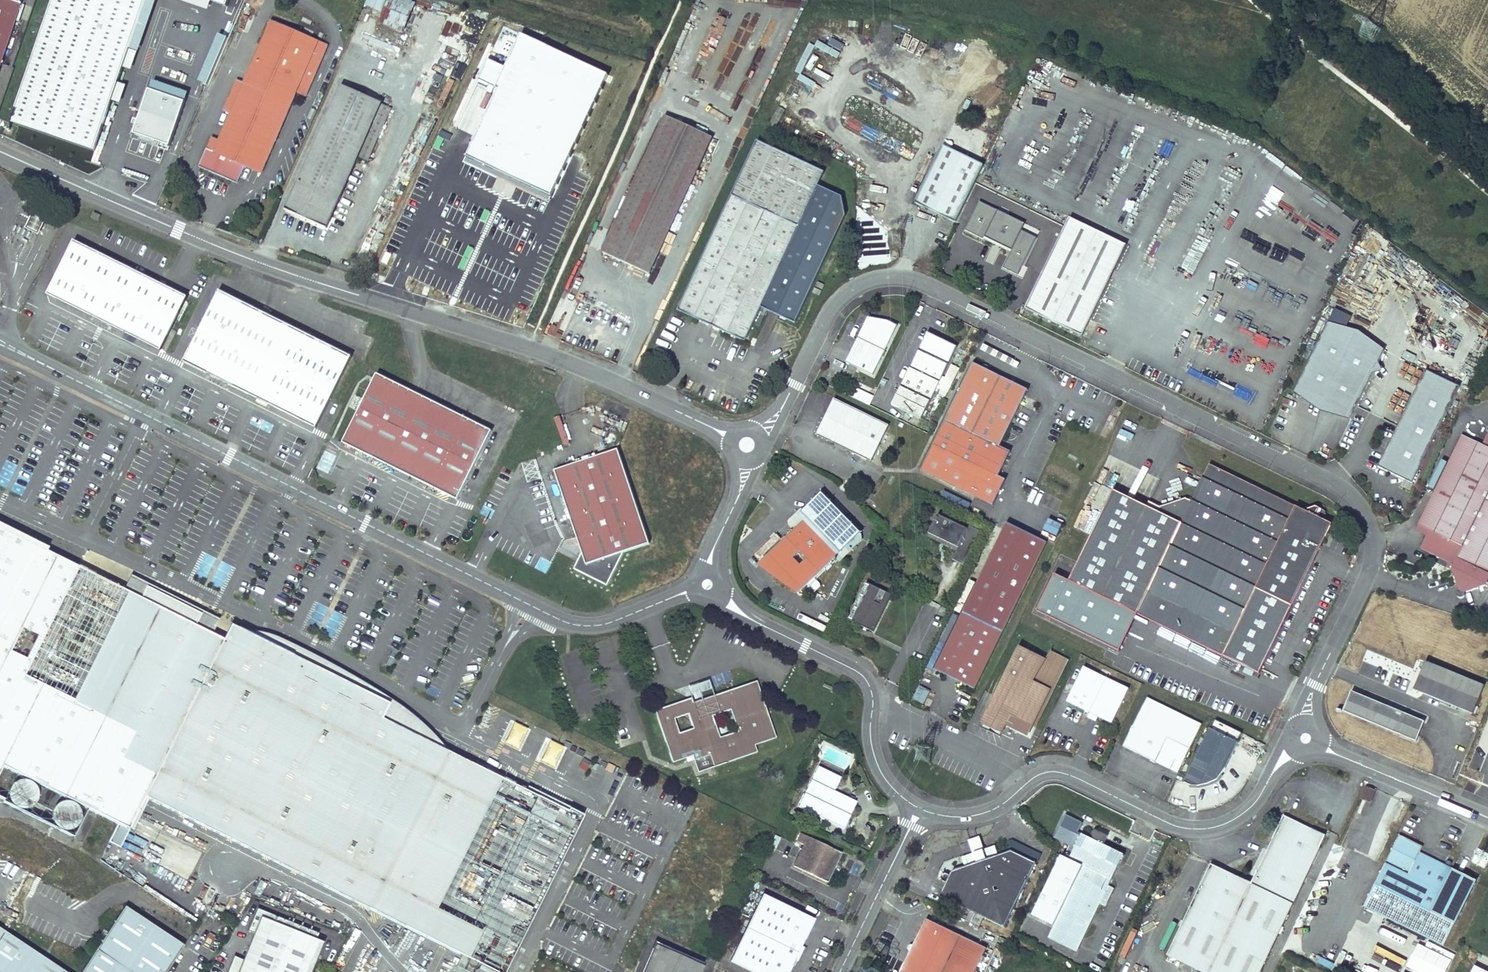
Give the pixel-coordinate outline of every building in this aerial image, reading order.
[(23,0),(0,0),(0,66),(23,0)] [(148,0),(54,0),(13,122),(96,151),(148,0)] [(364,4),(374,8),(377,0),(366,0),(364,4)] [(407,0),(389,0),(380,21),(404,31),(416,4),(407,0)] [(261,173),(297,92),(293,90),(295,85),(308,91),(327,45),(271,21),(249,70),(244,82),(237,79),(224,110),(231,113),(219,139),(212,136),(199,166),(235,182),(242,164),(261,173)] [(600,70),(514,29),(498,62),(483,56),(475,76),(490,83),(461,149),(545,189),(558,161),(600,70)] [(826,48),(824,54),(837,58),(839,52),(826,48)] [(242,67),(237,79),(244,82),(249,70),(242,67)] [(342,86),(287,210),(326,227),(358,155),(368,160),(391,107),(381,103),(342,86)] [(171,146),(186,103),(150,90),(142,116),(138,125),(135,134),(171,146)] [(138,125),(142,116),(136,114),(133,123),(138,125)] [(602,252),(649,274),(712,137),(665,116),(602,252)] [(824,171),(757,140),(678,310),(740,339),(743,339),(744,339),(747,337),(748,335),(761,307),(795,323),(842,223),(841,196),(818,185),(824,171)] [(983,166),(942,146),(914,203),(955,223),(983,166)] [(1065,227),(1025,308),(1082,336),(1126,245),(1069,217),(1065,227)] [(969,224),(959,245),(978,255),(977,257),(1011,274),(1031,233),(1011,223),(1001,243),(995,240),(996,237),(969,224)] [(562,240),(566,227),(558,225),(554,238),(562,240)] [(187,297),(74,241),(48,294),(161,350),(187,297)] [(351,357),(219,291),(184,362),(316,427),(351,357)] [(863,327),(846,362),(873,375),(897,325),(887,320),(885,325),(870,318),(866,325),(863,327)] [(1384,351),(1327,323),(1294,391),(1351,419),(1384,351)] [(927,332),(891,405),(921,420),(957,347),(927,332)] [(1455,349),(1458,341),(1450,338),(1447,346),(1455,349)] [(1406,352),(1403,358),(1411,362),(1414,356),(1406,352)] [(981,367),(973,363),(921,470),(992,504),(1004,480),(997,476),(1009,451),(1000,447),(1028,389),(988,370),(981,367)] [(1425,370),(1378,467),(1412,483),(1460,387),(1425,370)] [(492,431),(377,373),(342,442),(458,500),(475,465),(479,456),(492,431)] [(853,399),(870,406),(874,396),(857,389),(853,399)] [(362,398),(358,396),(352,407),(357,409),(362,398)] [(889,425),(834,398),(820,427),(823,438),(871,461),(889,425)] [(1417,525),(1429,531),(1420,548),(1448,562),(1446,567),(1452,570),(1451,569),(1487,496),(1487,433),(1481,430),(1475,441),(1462,435),(1417,525)] [(618,449),(554,470),(582,552),(573,569),(607,585),(624,552),(649,543),(618,449)] [(484,458),(479,456),(475,465),(479,467),(484,458)] [(1333,523),(1210,465),(1191,501),(1186,499),(1161,507),(1159,512),(1113,491),(1069,580),(1261,672),(1333,523)] [(1451,569),(1452,570),(1459,590),(1457,592),(1457,595),(1459,598),(1462,598),(1465,595),(1465,593),(1486,586),(1487,587),(1487,496),(1451,569)] [(945,545),(940,555),(965,567),(974,547),(973,546),(980,532),(969,526),(967,530),(937,516),(927,537),(945,545)] [(776,578),(778,580),(780,581),(782,581),(784,582),(787,579),(799,592),(838,555),(803,520),(765,557),(778,571),(774,576),(776,578)] [(1007,526),(936,673),(976,692),(1047,545),(1007,526)] [(0,528),(0,771),(2,767),(87,809),(129,830),(144,800),(395,924),(475,763),(382,717),(389,703),(320,669),(313,683),(269,662),(276,647),(230,624),(223,639),(194,625),(200,613),(146,586),(140,598),(107,582),(54,689),(24,674),(77,567),(0,528)] [(107,582),(77,567),(24,674),(54,689),(107,582)] [(892,595),(867,582),(848,620),(874,632),(892,595)] [(819,610),(811,628),(826,634),(834,616),(819,610)] [(381,662),(391,667),(399,650),(389,646),(381,662)] [(982,724),(1002,733),(1008,724),(1012,716),(1033,726),(1050,689),(1047,688),(1049,683),(1053,684),(1065,658),(1050,651),(1046,659),(1019,646),(995,697),(1001,700),(999,704),(993,701),(982,724)] [(320,669),(276,647),(269,662),(313,683),(320,669)] [(1413,690),(1421,693),(1433,664),(1425,661),(1413,690)] [(1433,664),(1421,693),(1472,714),(1484,686),(1433,664)] [(1112,723),(1129,688),(1084,667),(1067,701),(1112,723)] [(697,773),(756,752),(754,745),(776,738),(756,681),(692,703),(690,698),(654,710),(672,763),(691,756),(697,773)] [(709,684),(691,684),(691,696),(709,696),(709,684)] [(1424,721),(1351,691),(1343,711),(1416,741),(1424,721)] [(1182,763),(1200,725),(1201,723),(1147,697),(1123,746),(1171,769),(1176,760),(1182,763)] [(1012,716),(1008,724),(1029,734),(1033,726),(1012,716)] [(518,750),(527,729),(513,723),(504,744),(518,750)] [(1212,727),(1185,781),(1197,784),(1207,783),(1217,779),(1226,771),(1241,740),(1212,727)] [(540,763),(555,769),(564,747),(549,741),(540,763)] [(1182,763),(1176,760),(1171,769),(1178,772),(1182,763)] [(583,817),(475,763),(395,924),(492,971),(507,971),(583,817)] [(0,771),(0,799),(3,800),(2,802),(73,837),(87,809),(2,767),(0,771)] [(840,778),(817,767),(798,807),(843,829),(856,802),(833,791),(840,778)] [(1366,787),(1361,799),(1370,802),(1374,791),(1366,787)] [(1083,866),(1048,937),(1077,951),(1100,903),(1105,906),(1114,888),(1108,885),(1124,854),(1103,844),(1108,835),(1101,832),(1100,832),(1099,831),(1097,830),(1094,830),(1092,832),(1092,833),(1092,836),(1093,837),(1093,839),(1082,834),(1081,836),(1076,834),(1082,823),(1066,815),(1054,838),(1069,845),(1066,850),(1072,853),(1069,859),(1083,866)] [(1167,955),(1202,971),(1260,971),(1325,835),(1284,816),(1252,883),(1211,864),(1167,955)] [(841,853),(800,833),(796,841),(803,845),(793,866),(827,883),(833,872),(836,865),(841,853)] [(122,848),(141,855),(146,840),(127,834),(122,848)] [(1400,835),(1364,906),(1443,946),(1454,924),(1431,913),(1453,869),(1420,853),(1423,847),(1400,835)] [(942,881),(946,883),(940,896),(1004,928),(1038,858),(1013,846),(952,871),(950,875),(945,873),(943,874),(941,878),(942,881)] [(1453,869),(1431,913),(1454,924),(1476,880),(1453,869)] [(762,895),(730,961),(752,971),(788,971),(814,920),(762,895)] [(82,971),(166,971),(184,946),(125,907),(108,933),(99,945),(82,971)] [(1027,913),(1022,922),(1041,931),(1045,923),(1027,913)] [(238,971),(309,971),(323,939),(260,915),(238,971)] [(900,971),(974,971),(986,948),(926,919),(900,971)] [(1022,923),(1018,931),(1036,941),(1041,933),(1022,923)] [(0,929),(0,971),(65,971),(0,929)] [(103,930),(95,942),(99,945),(108,933),(103,930)] [(1133,931),(1120,957),(1124,959),(1137,934),(1133,931)] [(645,971),(700,971),(703,966),(656,946),(645,971)]
